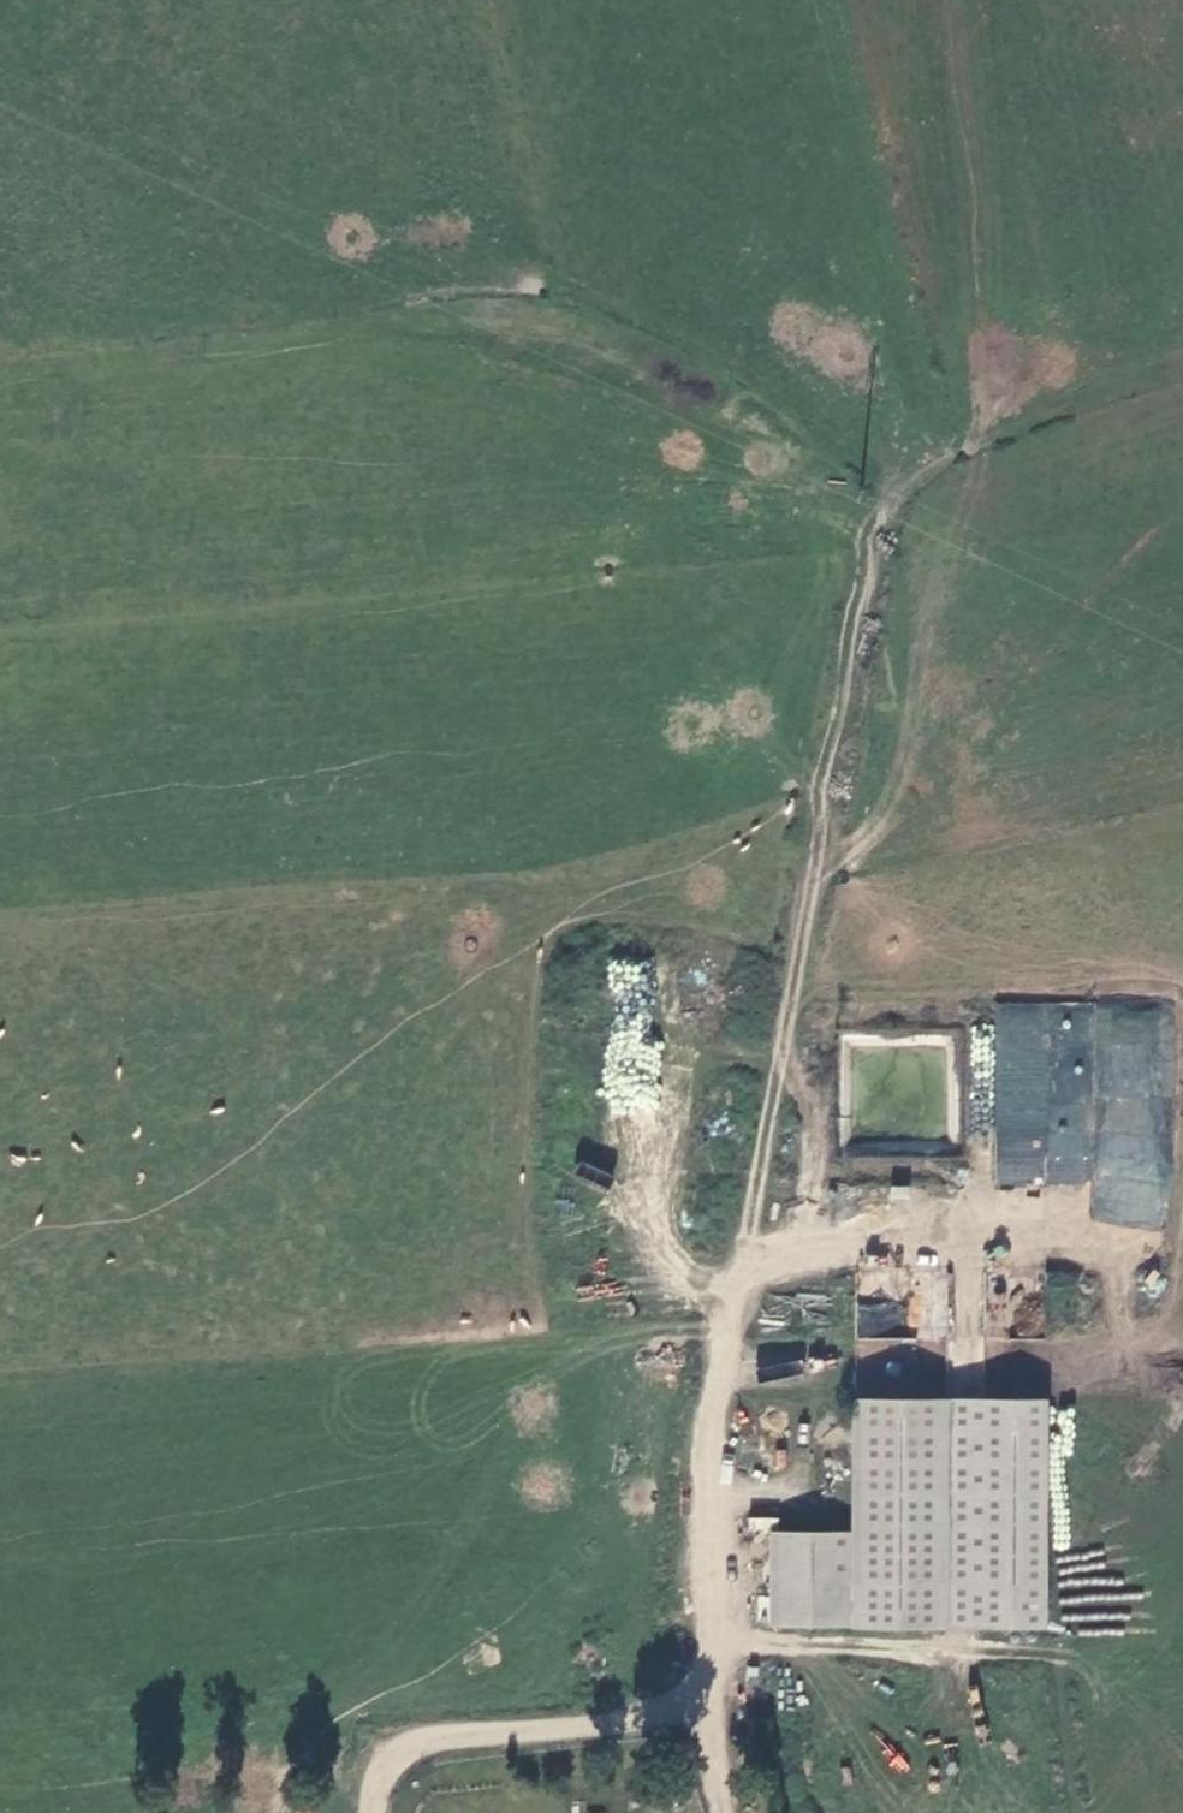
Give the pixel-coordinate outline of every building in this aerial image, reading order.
[(994,1003),(994,1183),(1089,1184),(1090,1092),(1137,1092),(1137,1055),(1126,1055),(1126,1077),(1099,1077),(1099,1069),(1066,1069),(1067,1034),(1087,1034),(1087,1046),(1099,1046),(1099,1003),(994,1003)] [(1094,1220),(1161,1225),(1164,1173),(1112,1169),(1110,1208),(1095,1207),(1094,1220)] [(857,1306),(856,1335),(883,1336),(884,1307),(857,1306)] [(771,1628),(1041,1626),(1045,1401),(851,1399),(852,1528),(771,1530),(771,1628)]
